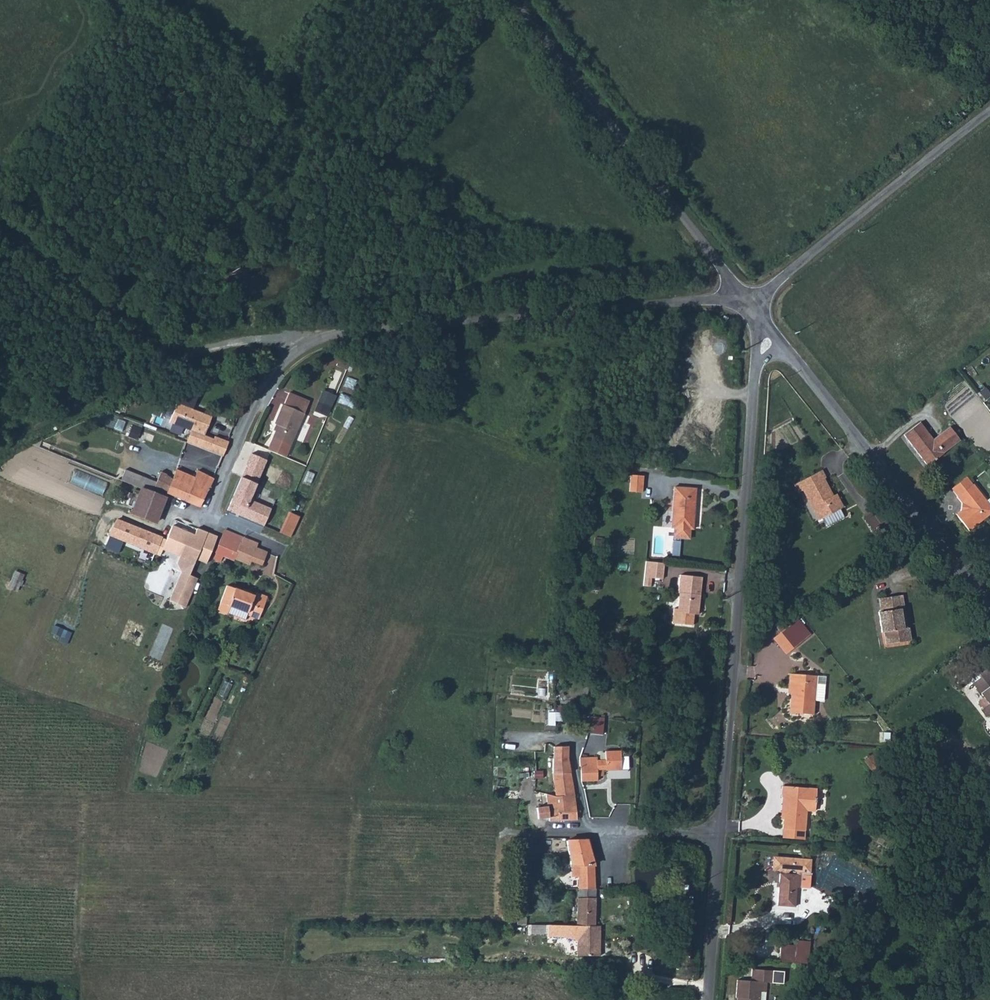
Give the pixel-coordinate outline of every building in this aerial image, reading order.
[(337,365),(348,369),(352,361),(341,356),(337,365)] [(320,389),(311,410),(326,416),(334,395),(320,389)] [(278,425),(273,438),(291,445),(296,432),(308,402),(287,393),(282,406),(281,405),(274,424),(278,425)] [(170,422),(197,434),(206,431),(212,418),(188,407),(188,406),(179,402),(170,422)] [(907,436),(925,460),(941,447),(941,446),(957,432),(948,419),(930,432),(917,416),(901,429),(907,436)] [(135,440),(140,427),(130,423),(124,436),(135,440)] [(204,437),(199,448),(209,452),(214,441),(204,437)] [(223,458),(229,443),(215,438),(214,441),(209,452),(211,453),(215,454),(223,458)] [(74,468),(68,480),(100,493),(105,481),(74,468)] [(172,478),(166,494),(185,502),(194,480),(194,478),(175,470),(172,478)] [(797,485),(801,493),(805,490),(822,520),(841,509),(844,507),(839,498),(837,500),(834,496),(825,480),(827,478),(823,470),(797,485)] [(185,502),(200,508),(204,499),(213,480),(196,471),(194,478),(194,480),(185,502)] [(154,488),(166,494),(172,478),(160,472),(154,488)] [(949,484),(955,491),(969,480),(963,472),(956,478),(949,484)] [(134,475),(130,486),(134,488),(140,490),(140,489),(149,492),(150,490),(153,481),(144,478),(143,479),(135,476),(134,475)] [(627,475),(626,492),(641,493),(642,476),(627,475)] [(238,477),(232,493),(246,499),(253,483),(238,477)] [(958,505),(953,510),(966,526),(983,512),(989,507),(989,505),(970,479),(969,480),(955,491),(954,492),(959,498),(961,496),(964,500),(958,505)] [(687,527),(690,527),(691,518),(692,487),(671,486),(669,519),(668,526),(671,526),(687,527)] [(243,516),(263,525),(270,509),(246,499),(232,493),(225,510),(242,517),(243,516)] [(136,499),(130,515),(155,524),(160,509),(136,499)] [(276,531),(288,536),(298,515),(286,510),(276,531)] [(116,520),(108,534),(154,553),(160,538),(160,537),(154,535),(116,520)] [(162,550),(194,563),(207,532),(196,528),(193,534),(172,525),(162,550)] [(687,527),(671,526),(671,536),(687,537),(687,527)] [(227,557),(233,560),(233,559),(240,543),(241,544),(243,538),(242,538),(224,530),(215,553),(216,553),(214,559),(225,563),(227,557)] [(208,533),(197,559),(206,563),(217,536),(208,533)] [(256,543),(243,538),(241,544),(254,549),(255,548),(256,543)] [(240,543),(233,559),(240,562),(250,565),(252,561),(250,560),(254,549),(241,544),(240,543)] [(250,560),(252,561),(262,565),(267,552),(255,548),(254,549),(250,560)] [(644,563),(643,588),(649,589),(650,580),(661,581),(663,564),(644,563)] [(16,589),(21,573),(12,570),(7,587),(16,589)] [(197,578),(181,572),(169,600),(185,606),(197,578)] [(675,609),(674,624),(694,625),(694,614),(699,614),(702,577),(680,576),(679,594),(680,594),(679,609),(675,609)] [(219,607),(232,612),(240,591),(227,585),(219,607)] [(240,591),(232,612),(245,616),(246,614),(246,613),(250,604),(262,609),(265,600),(254,596),(240,591)] [(255,592),(254,596),(265,600),(267,597),(255,592)] [(902,627),(897,594),(879,596),(881,610),(878,611),(881,630),(884,630),(885,642),(897,640),(909,639),(907,626),(905,627),(902,627)] [(185,606),(169,600),(164,612),(166,613),(180,618),(185,606)] [(246,613),(246,614),(258,619),(262,609),(250,604),(246,613)] [(154,640),(168,646),(180,618),(166,613),(154,640)] [(800,617),(794,622),(806,638),(812,634),(800,617)] [(794,622),(782,631),(794,648),(806,638),(794,622)] [(794,648),(782,631),(775,636),(787,653),(794,648)] [(982,666),(973,674),(971,672),(960,679),(960,682),(964,687),(969,682),(987,704),(979,710),(984,716),(989,713),(989,715),(989,676),(982,666)] [(790,672),(789,680),(792,681),(791,692),(790,711),(812,713),(814,690),(816,674),(790,672)] [(583,732),(600,733),(602,716),(585,715),(583,732)] [(555,796),(573,795),(567,758),(567,747),(553,746),(553,758),(552,774),(554,791),(555,796)] [(581,770),(576,771),(576,776),(581,776),(581,782),(597,781),(598,777),(602,777),(604,776),(605,774),(605,772),(603,771),(604,762),(597,761),(597,757),(579,758),(579,767),(581,767),(581,770)] [(822,791),(803,785),(789,783),(787,794),(791,794),(790,808),(788,825),(809,827),(810,823),(812,808),(820,809),(822,796),(822,791)] [(573,795),(555,796),(545,793),(547,807),(548,818),(557,817),(558,822),(577,820),(576,814),(574,803),(573,795)] [(594,864),(587,840),(566,840),(567,849),(569,863),(570,867),(571,870),(577,871),(577,876),(576,889),(594,889),(594,864)] [(786,869),(785,871),(792,872),(792,869),(795,867),(797,867),(799,870),(799,873),(804,873),(805,871),(813,871),(815,858),(780,854),(776,857),(776,864),(779,868),(786,869)] [(783,871),(780,903),(797,904),(799,884),(813,885),(813,874),(804,873),(799,873),(792,872),(785,871),(783,871)] [(577,890),(577,897),(593,898),(594,889),(576,889),(576,890),(577,890)] [(577,897),(576,912),(593,913),(593,898),(577,897)] [(593,913),(576,912),(576,954),(598,955),(599,926),(593,925),(593,913)] [(529,932),(561,933),(561,924),(529,923),(529,932)] [(782,941),(780,958),(795,960),(797,943),(782,941)] [(763,996),(768,997),(769,987),(774,987),(775,975),(758,974),(757,986),(741,985),(740,999),(763,999),(763,996)]
